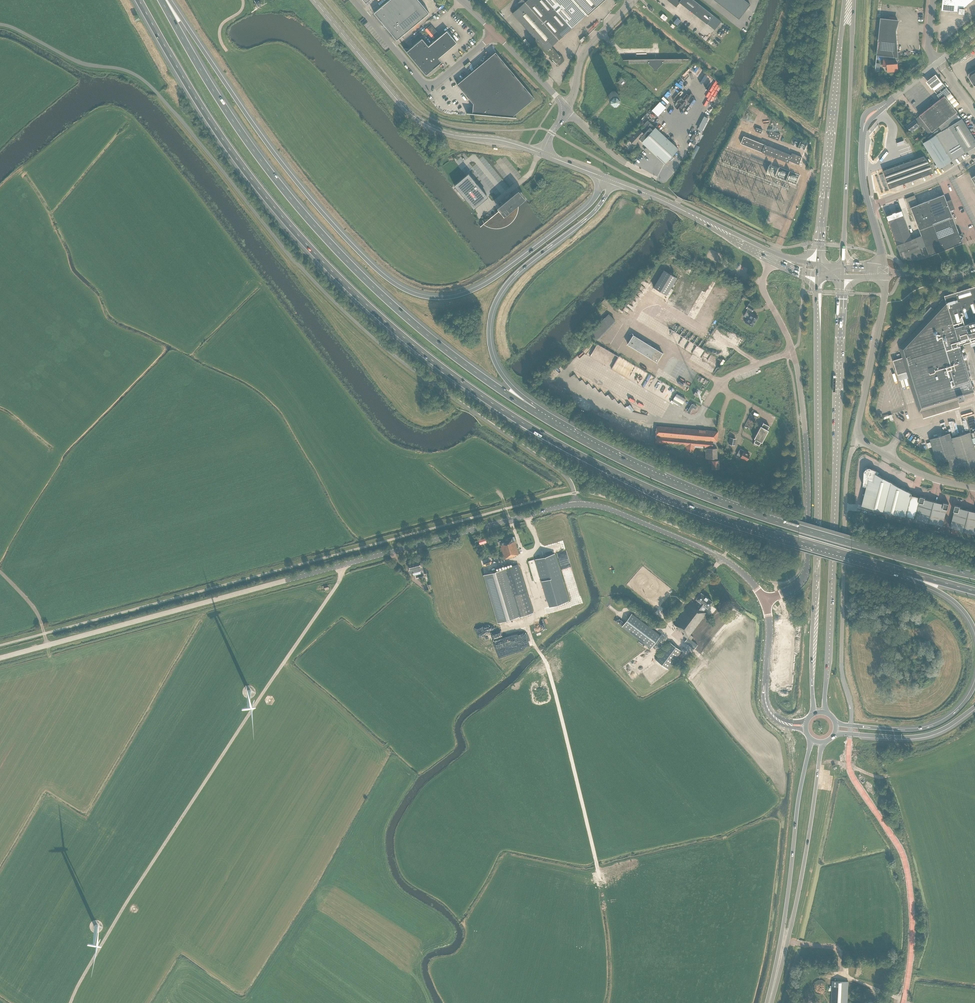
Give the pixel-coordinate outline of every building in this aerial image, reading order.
[(429,13),(418,0),(389,0),(374,13),(397,40),(429,13)] [(518,3),(521,6),(512,13),(536,40),(534,41),(547,55),(548,54),(554,62),(553,62),(557,66),(558,66),(564,61),(564,59),(563,59),(551,46),(586,14),(587,15),(604,0),(521,0),(518,3)] [(676,6),(679,2),(707,24),(713,15),(694,0),(670,0),(670,2),(676,6)] [(739,20),(750,5),(744,0),(714,0),(739,20)] [(974,0),(943,0),(942,10),(959,12),(959,13),(965,14),(965,8),(964,8),(968,4),(974,0)] [(880,18),(877,54),(890,55),(889,60),(883,59),(883,66),(887,66),(887,71),(899,70),(898,70),(898,63),(894,64),(895,60),(894,60),(894,56),(897,56),(895,31),(898,21),(881,19),(881,18),(880,18)] [(729,29),(731,26),(721,20),(720,22),(729,29)] [(431,23),(427,26),(435,35),(439,32),(431,23)] [(403,48),(426,75),(441,62),(438,58),(456,42),(447,31),(428,46),(422,39),(407,51),(403,48)] [(534,98),(495,52),(457,84),(473,104),(472,113),(466,113),(516,117),(513,117),(513,116),(534,98)] [(690,58),(615,60),(657,96),(690,58)] [(936,75),(926,83),(932,90),(942,82),(936,75)] [(626,82),(624,80),(622,78),(618,82),(622,86),(626,82)] [(941,99),(945,96),(950,92),(943,83),(934,90),(941,99)] [(615,91),(613,91),(612,91),(608,95),(608,98),(612,102),(615,102),(619,98),(619,95),(615,91)] [(932,131),(939,126),(957,112),(945,96),(941,99),(919,115),(920,116),(932,131)] [(660,99),(652,108),(657,113),(665,104),(660,99)] [(962,119),(957,112),(939,126),(942,131),(962,119)] [(929,134),(932,131),(920,116),(915,120),(907,126),(911,131),(919,125),(921,123),(929,134)] [(962,119),(942,131),(923,143),(939,169),(956,158),(974,146),(974,140),(962,119)] [(678,149),(655,127),(647,120),(643,125),(648,129),(643,134),(639,130),(633,136),(632,135),(628,139),(634,145),(635,143),(639,139),(642,142),(641,142),(664,164),(678,149)] [(778,140),(781,134),(770,130),(768,136),(778,140)] [(791,155),(744,136),(741,143),(789,163),(790,161),(799,165),(802,157),(792,153),(791,155)] [(924,156),(883,171),(890,188),(933,173),(930,164),(924,156)] [(468,173),(454,185),(472,207),(487,195),(477,184),(475,181),(468,173)] [(518,205),(518,204),(525,198),(518,190),(497,208),(499,210),(480,226),(483,224),(484,225),(485,225),(486,226),(488,227),(489,227),(491,228),(492,228),(493,228),(495,228),(497,228),(499,228),(500,228),(502,228),(502,227),(503,227),(505,227),(506,226),(507,225),(509,224),(510,223),(511,222),(512,222),(512,221),(513,220),(514,219),(515,218),(516,216),(516,215),(517,213),(517,212),(518,210),(518,209),(518,207),(518,206),(518,205)] [(915,195),(906,199),(910,211),(912,210),(917,223),(934,217),(950,210),(944,194),(918,204),(915,195)] [(902,210),(887,216),(888,220),(889,220),(902,258),(919,259),(923,257),(920,247),(916,237),(913,239),(912,239),(902,211),(902,210)] [(934,217),(917,223),(920,230),(937,224),(953,217),(950,210),(934,217)] [(922,235),(916,237),(920,247),(926,245),(930,255),(963,242),(962,239),(963,236),(960,234),(953,217),(937,224),(920,230),(922,235)] [(679,263),(666,285),(747,333),(754,371),(770,368),(770,370),(772,369),(772,368),(776,367),(770,334),(769,329),(768,323),(766,319),(764,315),(759,310),(756,308),(679,263)] [(944,295),(946,299),(900,348),(903,357),(893,360),(897,374),(907,371),(919,412),(959,399),(959,400),(965,398),(974,395),(974,394),(968,370),(970,369),(967,359),(965,354),(963,355),(960,346),(974,341),(974,286),(944,295)] [(598,337),(616,318),(608,311),(590,331),(598,337)] [(636,337),(628,351),(635,355),(632,360),(688,393),(699,374),(636,337)] [(677,391),(672,399),(681,404),(686,397),(677,391)] [(692,406),(696,408),(697,404),(692,401),(687,410),(690,412),(692,406)] [(751,429),(757,417),(751,414),(744,426),(751,429)] [(769,426),(763,423),(761,426),(754,438),(756,439),(754,442),(755,443),(754,445),(756,446),(757,444),(759,445),(761,441),(762,442),(768,430),(767,429),(769,426)] [(718,440),(718,428),(656,424),(655,442),(685,444),(685,449),(695,449),(695,445),(706,446),(706,456),(712,456),(711,465),(719,466),(720,456),(717,456),(718,445),(713,444),(713,440),(718,440)] [(970,432),(959,436),(957,431),(950,434),(950,433),(930,440),(938,464),(947,461),(950,470),(960,467),(962,472),(974,467),(974,447),(970,432)] [(737,454),(747,458),(750,451),(740,447),(737,454)] [(867,484),(862,505),(906,516),(915,519),(919,502),(920,497),(911,495),(912,493),(875,473),(876,470),(872,468),(871,468),(870,468),(869,468),(868,468),(867,468),(866,469),(865,470),(865,471),(864,472),(863,483),(867,484)] [(915,519),(929,522),(934,501),(925,499),(925,497),(920,496),(920,497),(919,502),(915,519)] [(934,501),(929,522),(943,526),(947,509),(949,504),(944,502),(944,504),(934,501)] [(964,531),(969,510),(960,508),(960,506),(955,505),(953,511),(954,511),(950,528),(964,531)] [(969,510),(964,531),(974,534),(974,512),(969,510)] [(515,555),(519,554),(516,544),(515,541),(514,537),(499,541),(505,559),(515,556),(515,555)] [(568,601),(554,554),(535,559),(549,607),(568,601)] [(409,574),(423,570),(422,567),(421,561),(407,564),(409,570),(409,574)] [(533,613),(518,564),(505,568),(483,575),(497,623),(519,616),(519,617),(533,613)] [(707,608),(712,601),(701,593),(696,599),(696,600),(698,601),(696,604),(691,601),(674,624),(678,627),(677,628),(684,633),(683,635),(687,638),(684,642),(694,649),(698,644),(691,640),(693,637),(690,635),(707,612),(704,610),(707,607),(707,608)] [(660,635),(632,614),(622,627),(650,648),(660,635)] [(681,651),(669,642),(655,660),(668,669),(681,651)] [(848,981),(832,981),(831,1002),(847,1002),(848,981)]
